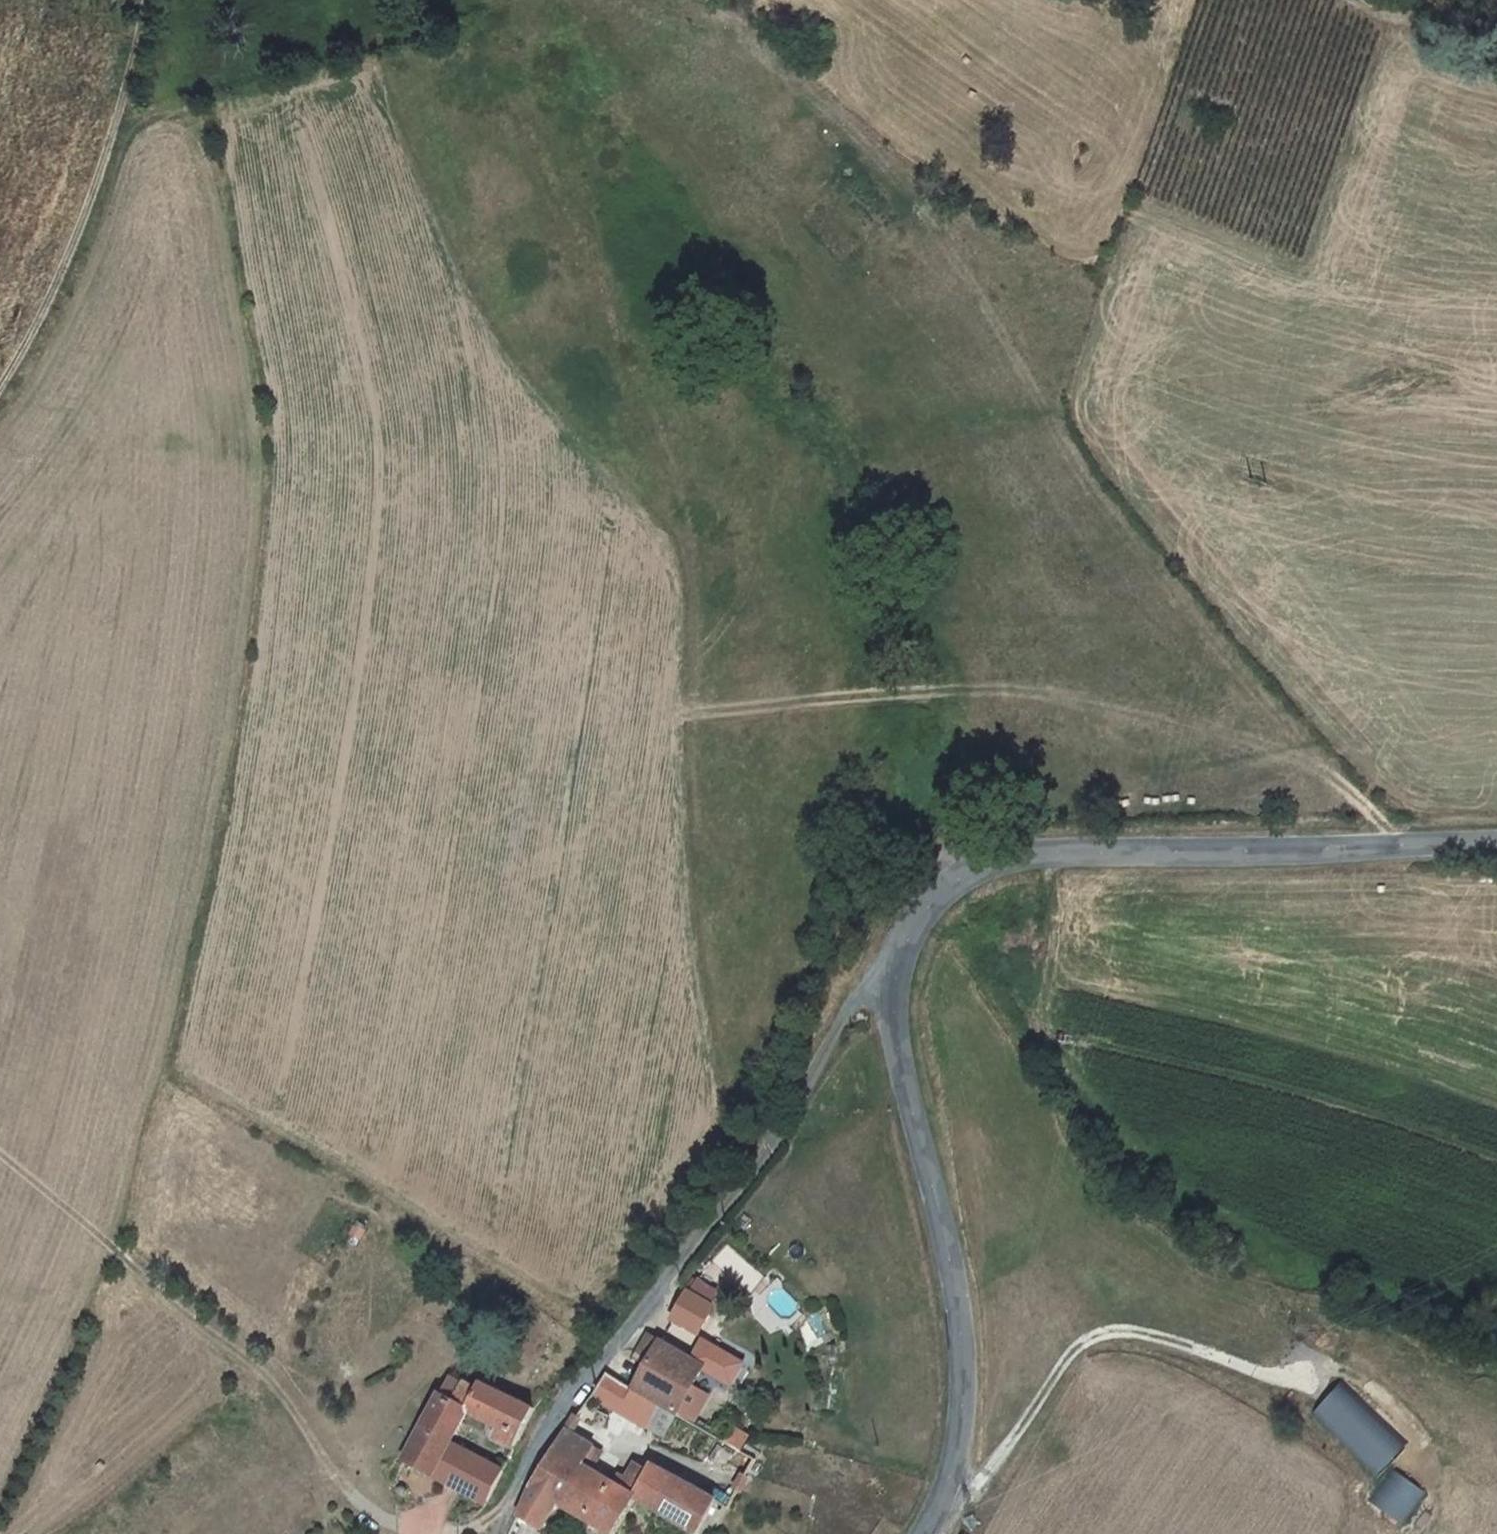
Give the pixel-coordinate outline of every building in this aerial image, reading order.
[(688,1293),(707,1305),(714,1294),(694,1283),(688,1293)] [(685,1291),(669,1316),(695,1332),(710,1307),(707,1305),(688,1293),(685,1291)] [(645,1360),(631,1384),(658,1401),(674,1410),(689,1384),(698,1369),(701,1365),(690,1359),(675,1349),(658,1339),(647,1332),(634,1353),(645,1360)] [(701,1365),(698,1369),(729,1386),(742,1362),(700,1340),(690,1359),(701,1365)] [(629,1388),(605,1374),(591,1397),(614,1411),(616,1408),(629,1388)] [(442,1381),(433,1398),(457,1414),(489,1430),(483,1442),(504,1453),(511,1440),(526,1413),(472,1384),(468,1392),(456,1386),(455,1388),(442,1381)] [(658,1401),(631,1384),(629,1388),(616,1408),(644,1425),(658,1401)] [(689,1384),(674,1410),(689,1419),(705,1394),(689,1384)] [(1345,1385),(1314,1415),(1374,1475),(1405,1446),(1345,1385)] [(457,1414),(433,1398),(429,1396),(420,1413),(448,1431),(457,1414)] [(394,1462),(424,1477),(441,1445),(448,1431),(420,1413),(394,1462)] [(566,1424),(549,1445),(573,1457),(585,1436),(566,1424)] [(731,1425),(722,1440),(737,1449),(746,1434),(731,1425)] [(424,1477),(477,1505),(494,1472),(441,1445),(424,1477)] [(523,1491),(552,1508),(596,1533),(616,1533),(637,1500),(638,1496),(632,1492),(573,1457),(549,1445),(523,1491)] [(647,1465),(632,1492),(638,1496),(637,1500),(698,1532),(714,1502),(647,1465)] [(1402,1524),(1424,1493),(1394,1472),(1372,1503),(1402,1524)] [(512,1520),(536,1533),(552,1508),(523,1491),(512,1520)] [(951,1533),(965,1533),(970,1528),(959,1519),(951,1533)]
